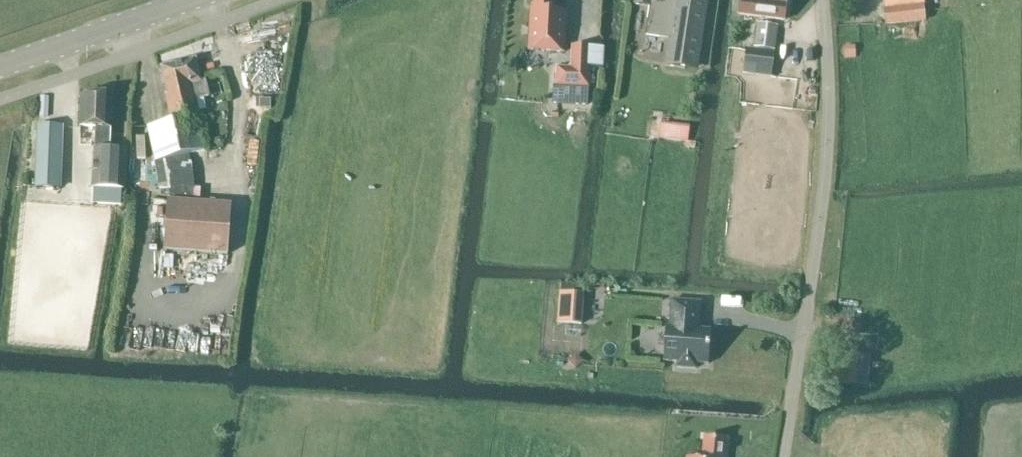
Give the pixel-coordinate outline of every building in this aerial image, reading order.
[(532,9),(529,9),(527,51),(566,53),(568,11),(556,11),(556,0),(532,0),(532,9)] [(634,5),(650,7),(645,37),(669,40),(667,55),(671,55),(669,67),(685,69),(686,65),(698,66),(707,8),(704,7),(705,0),(635,0),(634,5)] [(780,0),(741,0),(740,14),(778,19),(780,0)] [(925,6),(924,0),(884,0),(885,10),(894,9),(896,24),(917,22),(916,7),(925,6)] [(779,26),(757,23),(756,28),(748,27),(743,70),(773,73),(779,26)] [(592,47),(571,46),(571,64),(567,67),(556,66),(555,87),(553,86),(552,103),(565,104),(566,88),(572,88),(572,99),(588,100),(589,88),(590,89),(592,47)] [(168,94),(165,95),(171,122),(147,127),(155,162),(165,160),(166,165),(167,181),(169,181),(169,188),(171,188),(170,201),(195,202),(196,188),(195,188),(194,174),(190,154),(208,150),(196,100),(210,97),(206,81),(201,82),(196,60),(161,68),(168,94)] [(94,148),(91,189),(126,191),(128,150),(110,149),(112,94),(81,97),(80,127),(95,127),(95,148),(94,148)] [(684,118),(685,106),(672,104),(669,131),(700,135),(701,120),(684,118)] [(38,127),(37,188),(62,188),(63,127),(38,127)] [(266,155),(267,135),(255,135),(255,155),(266,155)] [(232,205),(195,202),(170,201),(167,200),(164,250),(228,255),(232,205)] [(696,370),(696,364),(708,364),(709,330),(697,330),(698,303),(669,303),(668,329),(664,329),(663,363),(677,364),(677,369),(696,370)] [(173,326),(173,344),(183,343),(183,325),(173,326)] [(857,357),(839,355),(837,385),(855,386),(857,357)] [(726,440),(704,438),(702,456),(724,456),(726,440)]
